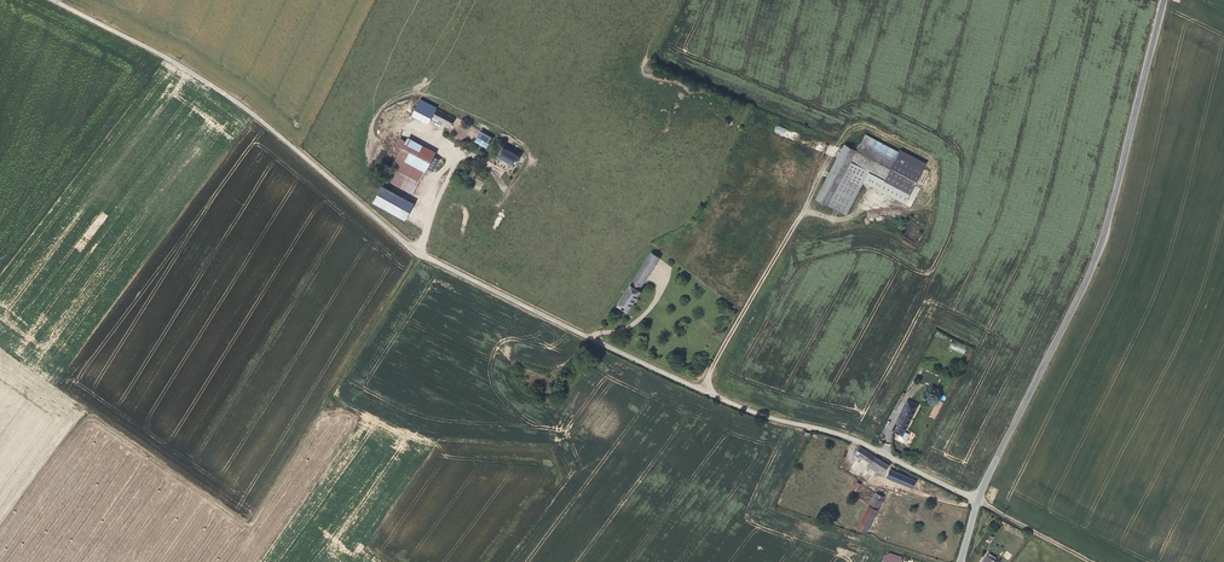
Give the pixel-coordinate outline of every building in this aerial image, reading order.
[(420,97),(412,113),(428,122),(436,105),(420,97)] [(455,116),(440,107),(436,115),(451,124),(455,116)] [(493,135),(484,129),(478,139),(488,144),(493,135)] [(435,148),(409,133),(386,174),(413,189),(427,164),(433,152),(435,148)] [(863,143),(860,149),(893,167),(902,151),(868,133),(863,143)] [(847,143),(819,197),(831,204),(850,168),(860,149),(855,146),(847,143)] [(522,154),(507,146),(502,154),(517,164),(522,154)] [(928,161),(903,148),(902,151),(893,167),(887,179),(911,192),(928,161)] [(853,177),(863,182),(867,174),(909,196),(911,192),(887,179),(893,167),(860,149),(850,168),(856,171),(853,177)] [(433,167),(439,155),(433,152),(427,164),(433,167)] [(911,192),(909,196),(933,209),(952,174),(928,161),(911,192)] [(856,171),(850,168),(831,204),(847,212),(863,182),(853,177),(856,171)] [(476,174),(473,183),(482,187),(486,178),(476,174)] [(406,215),(415,198),(383,181),(374,198),(406,215)] [(516,194),(508,208),(516,213),(524,199),(516,194)] [(508,208),(500,204),(491,221),(498,225),(508,208)] [(516,213),(508,208),(498,225),(496,230),(504,235),(516,213)] [(659,254),(650,248),(622,294),(632,300),(659,254)] [(617,291),(613,299),(616,301),(621,293),(617,291)] [(952,342),(949,348),(963,354),(966,348),(952,342)] [(646,346),(642,355),(652,360),(656,352),(646,346)] [(928,379),(920,374),(917,380),(925,385),(928,379)] [(924,390),(916,385),(914,389),(922,394),(924,390)] [(920,396),(914,392),(889,437),(896,441),(920,396)] [(818,442),(811,439),(809,445),(815,448),(818,442)] [(887,460),(859,444),(855,451),(882,468),(887,460)] [(857,465),(846,461),(843,468),(854,472),(857,465)] [(906,468),(892,461),(886,472),(911,486),(915,479),(903,473),(906,468)] [(875,490),(869,501),(877,506),(883,494),(875,490)] [(877,506),(869,501),(856,524),(864,529),(877,506)] [(984,540),(989,543),(993,535),(988,533),(984,540)]
